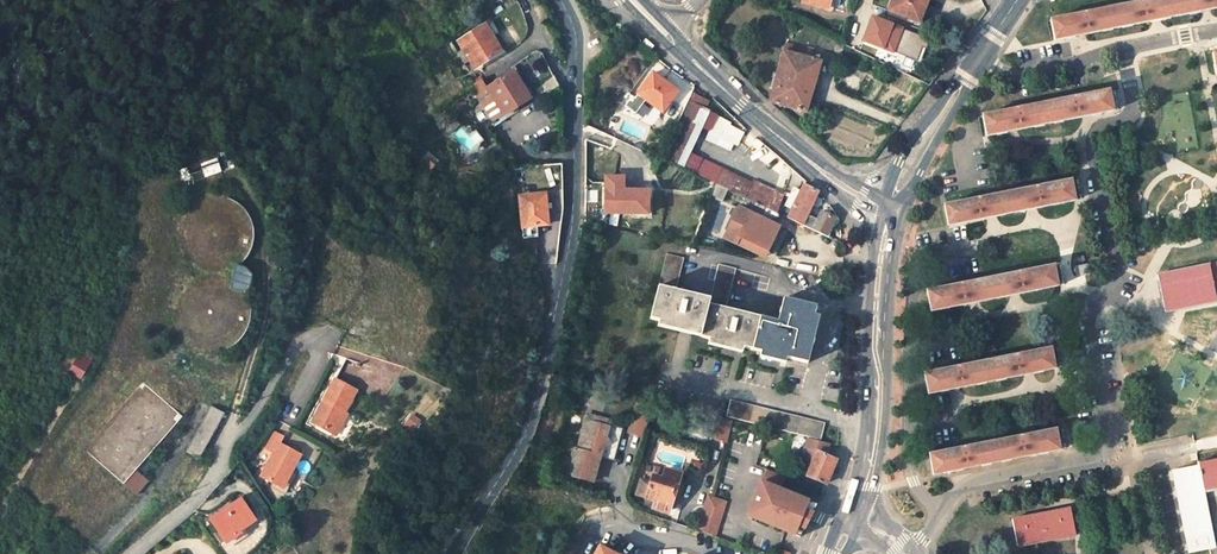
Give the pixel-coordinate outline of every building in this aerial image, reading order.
[(916,21),(925,0),(889,0),(886,7),(916,21)] [(1131,26),(1207,11),(1216,9),(1216,0),(1155,0),(1050,21),(1054,41),(1074,38),(1131,26)] [(707,8),(703,15),(710,18),(713,12),(707,8)] [(865,13),(855,40),(890,54),(901,27),(865,13)] [(501,55),(483,29),(457,45),(463,53),(457,57),(463,66),(469,62),(475,72),(501,55)] [(900,29),(893,53),(915,59),(922,36),(900,29)] [(786,43),(768,103),(806,113),(821,62),(812,59),(814,51),(786,43)] [(887,62),(896,67),(900,58),(891,53),(887,62)] [(487,91),(504,116),(530,99),(514,74),(487,91)] [(662,112),(675,95),(664,87),(666,84),(653,74),(638,93),(662,112)] [(677,93),(666,84),(664,87),(675,95),(677,93)] [(1018,130),(1073,120),(1106,113),(1103,92),(983,116),(986,136),(1018,130)] [(678,166),(685,151),(697,126),(694,125),(705,100),(693,94),(662,159),(678,166)] [(710,103),(705,100),(694,125),(697,126),(722,139),(732,143),(738,131),(729,126),(730,123),(716,116),(716,115),(707,109),(710,103)] [(608,129),(618,132),(624,116),(613,113),(608,129)] [(478,133),(464,136),(466,145),(481,142),(478,133)] [(751,183),(685,151),(678,166),(718,185),(773,212),(782,196),(752,182),(751,183)] [(200,164),(205,178),(221,172),(217,159),(200,164)] [(948,226),(965,223),(1043,208),(1073,202),(1069,182),(944,206),(948,226)] [(801,225),(806,215),(812,205),(814,200),(818,192),(804,185),(800,193),(793,190),(785,206),(792,210),(788,219),(801,225)] [(616,213),(650,216),(651,193),(618,191),(616,213)] [(247,300),(244,294),(249,288),(252,274),(240,267),(245,263),(249,258),(252,252),(254,246),(256,240),(256,234),(255,227),(253,221),(251,216),(247,210),(243,206),(238,202),(232,199),(226,197),(220,195),(214,195),(208,196),(201,198),(196,200),(186,208),(181,215),(178,221),(176,227),(175,233),(175,239),(177,246),(179,252),(182,257),(185,262),(190,267),(195,270),(201,273),(207,275),(201,276),(195,278),(189,280),(184,284),(179,288),(175,293),(173,299),(171,305),(169,311),(169,318),(170,324),(172,330),(175,336),(183,345),(194,352),(200,354),(206,355),(212,355),(218,354),(224,353),(230,350),(235,346),(240,342),(244,337),(247,331),(249,325),(250,319),(250,312),(249,306),(247,300)] [(541,227),(550,226),(548,196),(523,198),(526,228),(527,239),(541,238),(541,227)] [(740,239),(768,251),(779,227),(740,208),(725,239),(737,245),(740,239)] [(806,215),(801,225),(827,237),(836,219),(821,211),(816,221),(806,215)] [(768,251),(740,239),(737,245),(765,258),(768,251)] [(701,338),(715,342),(791,361),(808,365),(814,340),(808,338),(815,308),(784,300),(778,323),(728,310),(737,271),(719,267),(711,300),(677,292),(685,260),(667,255),(651,319),(681,327),(702,332),(701,338)] [(1216,301),(1216,262),(1159,273),(1166,311),(1216,301)] [(1076,278),(1089,276),(1087,264),(1074,267),(1076,278)] [(957,307),(1039,291),(1056,287),(1052,268),(927,292),(931,312),(957,307)] [(950,389),(1034,373),(1052,369),(1049,350),(925,374),(928,394),(950,389)] [(75,369),(83,374),(87,367),(79,362),(75,369)] [(330,380),(319,399),(324,402),(311,423),(328,433),(350,390),(330,380)] [(134,476),(180,422),(141,387),(82,455),(135,501),(146,487),(134,476)] [(324,402),(319,399),(307,421),(311,423),(324,402)] [(724,418),(808,439),(819,441),(823,424),(729,401),(724,418)] [(189,449),(202,456),(225,413),(212,406),(189,449)] [(416,433),(425,421),(414,413),(405,426),(416,433)] [(601,431),(605,432),(609,419),(588,413),(587,419),(599,422),(598,427),(601,431)] [(645,439),(651,423),(635,417),(629,434),(645,439)] [(734,422),(714,417),(709,436),(728,442),(734,422)] [(592,481),(601,454),(614,458),(622,426),(609,419),(605,432),(601,431),(598,427),(599,422),(587,419),(577,448),(574,447),(567,473),(592,481)] [(960,470),(1035,456),(1057,451),(1054,432),(929,456),(933,475),(960,470)] [(285,489),(292,474),(301,457),(278,446),(282,439),(274,435),(265,452),(273,455),(261,477),(275,484),(285,489)] [(829,444),(819,441),(808,439),(806,447),(809,449),(804,461),(813,465),(808,477),(826,485),(836,461),(826,456),(829,444)] [(1172,471),(1188,553),(1209,549),(1213,548),(1202,491),(1216,488),(1216,462),(1172,471)] [(797,529),(802,531),(813,510),(804,506),(807,501),(780,489),(786,476),(769,468),(750,513),(758,516),(756,519),(794,535),(797,529)] [(652,482),(647,496),(645,506),(668,514),(671,505),(676,507),(686,476),(666,470),(663,480),(653,477),(652,482)] [(298,476),(292,474),(285,489),(275,484),(271,491),(287,499),(298,476)] [(638,493),(647,496),(652,482),(642,479),(638,493)] [(709,496),(697,531),(715,537),(727,502),(713,497),(709,496)] [(226,537),(256,517),(244,499),(214,519),(226,537)] [(804,506),(813,510),(816,505),(807,501),(804,506)] [(1016,547),(1074,535),(1069,508),(1010,519),(1016,547)] [(794,535),(799,537),(802,531),(797,529),(794,535)]
